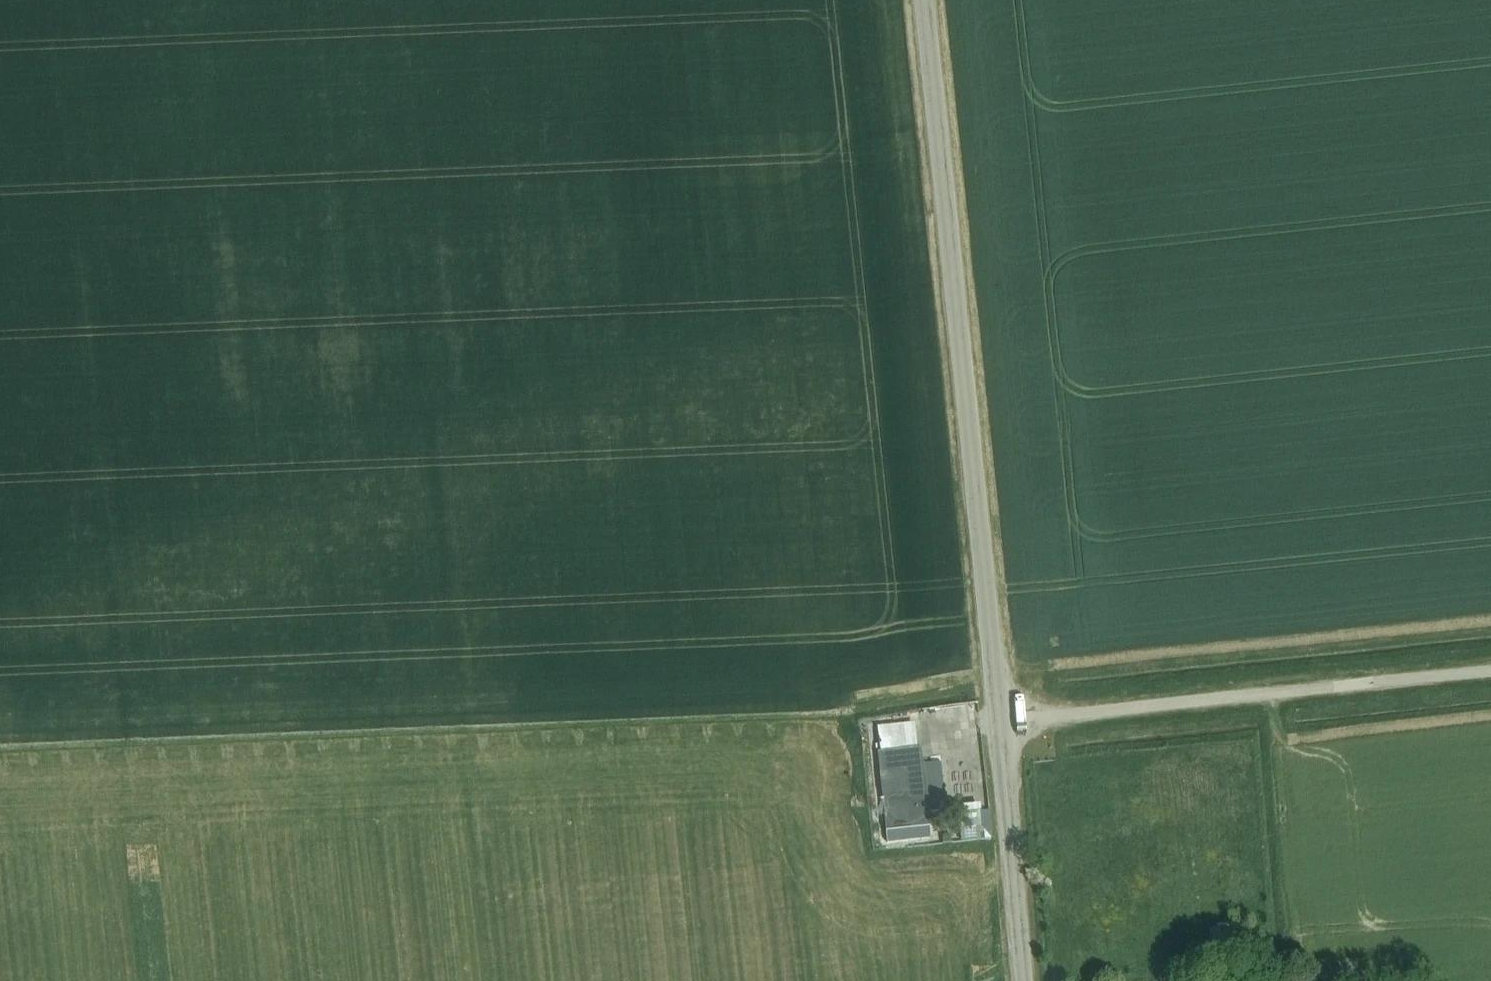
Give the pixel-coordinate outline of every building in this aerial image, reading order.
[(915,728),(879,732),(881,754),(917,750),(915,728)] [(881,754),(878,754),(880,775),(881,775),(883,794),(885,811),(883,811),(885,832),(914,829),(930,827),(922,749),(917,750),(881,754)] [(930,827),(914,829),(915,837),(931,836),(930,827)]
